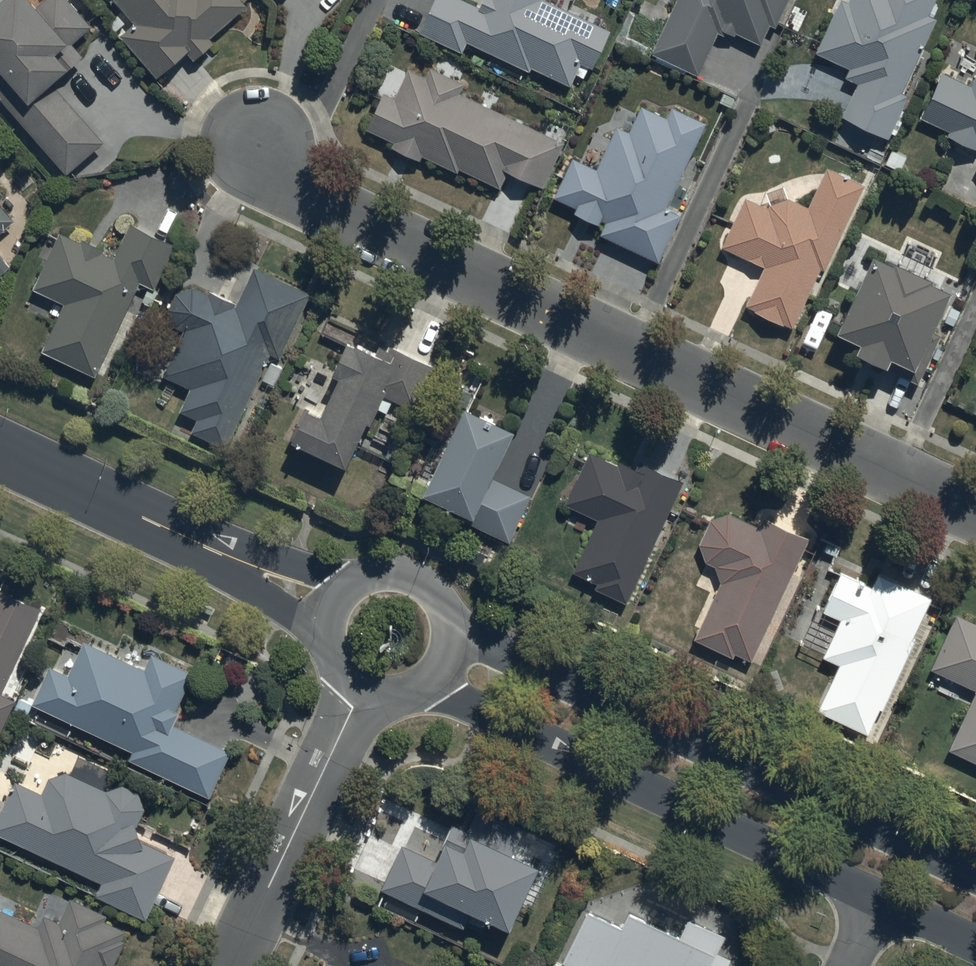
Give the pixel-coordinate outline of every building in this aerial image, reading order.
[(43,144),(37,149),(48,162),(56,155),(69,170),(106,138),(52,74),(70,59),(73,62),(86,50),(75,38),(93,23),(74,0),(42,0),(40,2),(39,0),(0,0),(0,93),(43,144)] [(158,73),(188,47),(194,55),(214,37),(212,35),(250,2),(248,0),(119,0),(136,19),(122,32),(158,73)] [(572,82),(582,59),(593,65),(613,27),(559,0),(483,0),(482,2),(478,0),(432,0),(419,26),(463,49),(469,38),(530,69),(533,63),(572,82)] [(699,70),(718,29),(725,32),(727,27),(737,31),(738,29),(761,41),(771,21),(777,23),(788,0),(674,0),(651,48),(660,52),(657,58),(686,72),(689,66),(699,70)] [(816,47),(848,65),(848,66),(848,67),(848,68),(848,69),(848,70),(848,71),(849,71),(849,72),(849,73),(849,74),(850,74),(850,75),(851,75),(851,76),(852,77),(852,78),(853,78),(854,79),(855,80),(856,80),(857,80),(858,81),(842,112),(888,134),(890,129),(894,131),(902,116),(898,114),(909,90),(908,89),(921,62),(914,59),(936,13),(934,12),(938,3),(932,0),(839,0),(816,47)] [(461,165),(501,184),(510,166),(543,183),(566,138),(461,88),(466,79),(432,63),(428,70),(412,63),(397,93),(386,88),(368,125),(395,138),(393,143),(422,157),(425,151),(460,167),(461,165)] [(970,80),(942,69),(921,112),(951,128),(949,131),(975,145),(975,70),(970,80)] [(602,230),(659,257),(682,211),(668,205),(709,120),(673,103),(669,113),(643,101),(630,127),(620,122),(598,166),(574,154),(555,193),(577,204),(576,207),(600,219),(602,216),(606,218),(602,230)] [(825,266),(864,181),(827,164),(807,201),(787,195),(772,200),(767,203),(745,194),(723,243),(765,262),(746,303),(794,324),(822,264),(825,266)] [(15,216),(0,198),(0,229),(15,216)] [(44,346),(97,371),(142,279),(156,285),(178,240),(132,218),(115,254),(103,248),(104,245),(81,233),(79,237),(60,228),(52,245),(46,242),(38,257),(46,261),(34,285),(57,296),(52,305),(61,309),(44,346)] [(878,357),(918,378),(943,330),(931,324),(949,282),(929,273),(931,269),(895,253),(893,257),(871,248),(837,324),(861,335),(857,344),(869,349),(866,356),(876,361),(878,357)] [(238,301),(210,286),(208,289),(194,283),(178,289),(171,305),(174,321),(185,327),(164,370),(192,384),(180,407),(199,417),(193,428),(227,445),(260,377),(274,384),(286,359),(281,357),(314,290),(257,261),(238,301)] [(294,432),(347,459),(371,413),(374,414),(385,393),(415,408),(438,362),(393,339),(390,346),(360,330),(356,337),(350,333),(334,363),(342,367),(323,405),(311,398),(294,432)] [(467,397),(450,433),(428,480),(426,485),(469,509),(466,516),(510,537),(532,489),(493,471),(517,420),(467,397)] [(591,447),(566,499),(600,516),(574,567),(599,579),(597,583),(625,597),(684,478),(640,456),(637,462),(624,456),(621,462),(591,447)] [(765,514),(760,523),(730,509),(711,518),(703,540),(708,557),(716,562),(722,576),(698,634),(733,654),(736,649),(751,657),(809,535),(765,514)] [(823,607),(840,616),(824,653),(839,660),(818,705),(868,729),(880,705),(882,706),(915,637),(912,635),(931,593),(879,569),(872,586),(861,581),(863,577),(841,567),(823,607)] [(18,694),(4,688),(40,605),(0,583),(0,737),(18,694)] [(931,664),(975,686),(975,620),(956,611),(931,664)] [(67,670),(51,662),(34,701),(135,748),(131,755),(212,792),(234,747),(175,718),(181,706),(176,704),(193,668),(152,648),(144,666),(84,636),(67,670)] [(949,747),(975,760),(975,691),(949,747)] [(146,804),(140,787),(124,781),(107,787),(67,768),(49,774),(41,790),(18,778),(0,812),(0,828),(3,829),(1,832),(104,878),(98,892),(148,915),(176,854),(146,840),(139,821),(146,804)] [(439,857),(404,840),(382,883),(465,923),(476,901),(514,919),(543,857),(515,844),(524,823),(480,802),(467,828),(455,822),(439,857)] [(125,937),(122,935),(126,927),(104,916),(107,909),(74,892),(61,917),(45,909),(38,923),(0,903),(0,965),(110,965),(125,937)] [(582,965),(723,965),(729,954),(717,948),(726,931),(689,912),(680,930),(629,905),(621,920),(588,904),(563,957),(582,965)]
